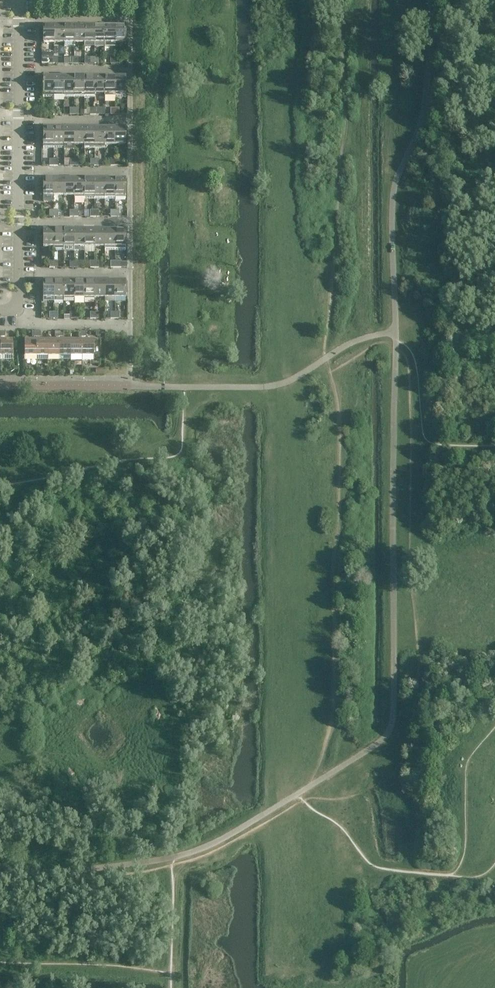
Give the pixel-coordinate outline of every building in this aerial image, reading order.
[(54,43),(54,26),(43,26),(43,43),(54,43)] [(64,43),(64,26),(54,26),(54,43),(64,43)] [(74,43),(74,26),(64,26),(64,43),(64,46),(74,46),(74,43)] [(84,43),(84,26),(74,26),(74,43),(84,43)] [(94,47),(94,26),(84,26),(84,43),(84,47),(94,47)] [(104,47),(104,26),(94,26),(94,47),(104,47)] [(115,43),(115,26),(104,26),(104,47),(115,47),(115,43)] [(126,43),(126,26),(115,26),(115,43),(126,43)] [(54,98),(54,77),(43,77),(43,98),(54,98)] [(64,98),(64,77),(54,77),(54,98),(64,98)] [(74,98),(74,77),(64,77),(64,98),(74,98)] [(84,98),(84,77),(74,77),(74,98),(84,98)] [(94,98),(94,94),(94,77),(84,77),(84,98),(94,98)] [(105,94),(105,77),(94,77),(94,94),(105,94)] [(115,98),(115,77),(105,77),(105,94),(105,98),(115,98)] [(126,98),(126,77),(115,77),(115,98),(126,98)] [(54,149),(54,128),(43,128),(43,149),(54,149)] [(64,145),(64,128),(54,128),(54,149),(64,149),(64,145)] [(74,145),(74,128),(64,128),(64,145),(74,145)] [(84,145),(84,128),(74,128),(74,145),(84,145)] [(95,149),(95,128),(84,128),(84,145),(84,149),(95,149)] [(105,145),(105,128),(95,128),(95,149),(105,149),(105,145)] [(115,145),(115,128),(105,128),(105,145),(115,145)] [(126,145),(126,128),(115,128),(115,145),(126,145)] [(54,196),(54,179),(43,179),(43,196),(54,196)] [(64,196),(64,179),(54,179),(54,196),(64,196)] [(74,196),(74,179),(64,179),(64,196),(74,196)] [(84,199),(84,179),(74,179),(74,196),(74,199),(84,199)] [(94,199),(94,179),(84,179),(84,199),(94,199)] [(105,199),(105,179),(94,179),(94,199),(105,199)] [(115,199),(115,179),(105,179),(105,199),(115,199)] [(126,199),(126,179),(115,179),(115,199),(126,199)] [(54,247),(54,230),(43,230),(43,247),(54,247)] [(64,247),(64,230),(54,230),(54,247),(54,251),(64,251),(64,247)] [(74,247),(74,230),(64,230),(64,247),(74,247)] [(84,247),(84,230),(74,230),(74,247),(74,251),(84,251),(84,247)] [(94,247),(94,230),(84,230),(84,247),(94,247)] [(105,247),(105,230),(94,230),(94,247),(105,247)] [(115,251),(115,230),(105,230),(105,247),(105,251),(115,251)] [(126,251),(126,230),(115,230),(115,251),(126,251)] [(54,298),(54,281),(43,281),(43,298),(54,298)] [(64,298),(64,281),(54,281),(54,298),(64,298)] [(74,301),(74,281),(64,281),(64,298),(64,301),(74,301)] [(84,301),(84,281),(74,281),(74,301),(84,301)] [(94,298),(94,281),(84,281),(84,301),(95,301),(95,298),(94,298)] [(105,298),(105,281),(94,281),(94,298),(95,298),(105,298)] [(115,298),(115,281),(105,281),(105,298),(105,302),(115,302),(115,298)] [(126,298),(126,281),(115,281),(115,298),(126,298)] [(13,360),(13,340),(1,340),(1,360),(13,360)] [(36,360),(36,340),(24,340),(24,360),(36,360)] [(48,360),(48,340),(36,340),(36,360),(48,360)] [(59,360),(59,340),(48,340),(48,360),(59,360)] [(71,360),(71,340),(59,340),(59,360),(71,360)] [(82,360),(82,340),(71,340),(71,360),(82,360)] [(94,360),(94,340),(82,340),(82,360),(94,360)]
